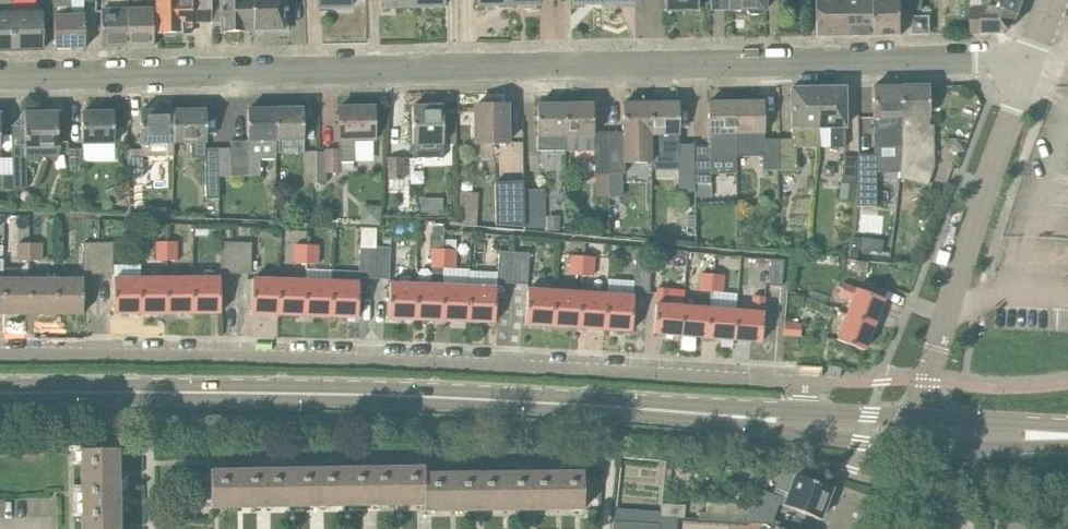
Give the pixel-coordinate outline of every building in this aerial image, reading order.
[(12,12),(12,0),(0,0),(0,51),(13,50),(12,12)] [(53,6),(54,49),(84,48),(83,14),(71,15),(71,0),(53,0),(53,6)] [(128,47),(127,0),(103,0),(102,4),(102,9),(100,9),(101,48),(128,47)] [(128,47),(153,47),(152,9),(156,9),(156,0),(127,0),(128,47)] [(211,0),(156,0),(156,9),(157,32),(161,32),(163,35),(172,35),(174,32),(192,32),(192,21),(212,21),(211,0)] [(254,33),(253,0),(211,0),(212,21),(222,21),(222,33),(226,33),(228,38),(237,37),(239,33),(254,33)] [(254,33),(285,32),(285,17),(281,17),(281,14),(284,14),(284,11),(281,11),(281,0),(253,0),(254,33)] [(318,10),(349,9),(349,0),(318,0),(318,10)] [(413,8),(413,0),(384,0),(384,8),(413,8)] [(696,12),(696,0),(665,0),(665,12),(696,12)] [(710,12),(745,11),(748,16),(760,15),(763,11),(765,11),(764,0),(710,0),(710,12)] [(849,0),(820,0),(820,36),(849,36),(849,0)] [(875,0),(849,0),(849,36),(875,36),(875,0)] [(875,36),(902,35),(902,11),(922,11),(922,0),(875,0),(875,36)] [(1017,14),(998,7),(999,4),(989,0),(970,0),(971,34),(1010,33),(1017,14)] [(999,4),(998,7),(1017,14),(1022,0),(989,0),(999,4)] [(12,12),(13,50),(42,50),(41,11),(12,12)] [(927,17),(913,18),(913,34),(928,34),(927,17)] [(900,88),(901,133),(901,155),(898,180),(927,187),(933,168),(933,126),(929,126),(929,87),(900,88)] [(873,133),(901,133),(900,88),(873,88),(873,133)] [(818,149),(818,131),(818,89),(791,89),(791,131),(791,140),(779,140),(779,171),(795,171),(795,149),(818,149)] [(818,89),(818,131),(829,131),(830,149),(844,149),(843,89),(818,89)] [(707,104),(708,136),(708,147),(710,147),(710,157),(735,157),(735,152),(735,136),(735,103),(707,104)] [(779,171),(779,140),(763,140),(763,103),(735,103),(735,136),(735,152),(764,151),(764,172),(779,171)] [(650,155),(651,104),(622,105),(622,133),(609,133),(609,175),(609,198),(619,198),(619,175),(623,175),(623,164),(649,163),(650,155)] [(651,104),(650,155),(678,155),(678,145),(678,104),(651,104)] [(535,150),(565,150),(565,105),(536,106),(537,135),(535,135),(535,150)] [(595,150),(596,175),(609,175),(609,133),(593,133),(593,105),(565,105),(565,150),(595,150)] [(475,146),(507,145),(507,106),(474,107),(475,146)] [(318,153),(319,184),(326,184),(326,174),(340,174),(340,163),(354,163),(354,143),(374,142),(374,108),(337,109),(337,143),(338,150),(324,150),(324,153),(318,153)] [(413,146),(443,146),(442,108),(412,108),(413,146)] [(277,142),(276,110),(247,111),(247,142),(231,142),(231,149),(218,149),(218,177),(248,176),(259,176),(259,160),(277,159),(277,142)] [(276,110),(277,142),(303,141),(302,110),(276,110)] [(140,145),(142,145),(142,150),(142,156),(174,156),(174,144),(174,111),(140,112),(140,145)] [(218,177),(218,149),(204,150),(204,142),(206,142),(205,111),(174,111),(174,144),(191,144),(191,159),(204,159),(205,200),(218,200),(218,177)] [(82,145),(113,145),(113,112),(81,113),(82,145)] [(53,161),(58,149),(58,147),(56,147),(56,115),(57,115),(57,114),(23,114),(23,115),(24,115),(24,147),(22,147),(22,150),(25,150),(25,157),(37,162),(40,156),(53,161)] [(678,145),(678,155),(679,170),(679,193),(695,193),(695,185),(694,147),(694,145),(678,145)] [(694,147),(695,185),(711,185),(710,157),(710,147),(708,147),(694,147)] [(68,173),(83,173),(83,149),(68,149),(68,173)] [(128,179),(142,179),(142,156),(142,150),(128,150),(128,179)] [(317,153),(317,152),(303,152),(303,184),(319,184),(318,153),(317,153)] [(857,184),(856,200),(855,207),(877,206),(876,154),(858,155),(858,158),(857,184)] [(12,188),(26,188),(25,157),(12,157),(12,188)] [(843,157),(841,183),(857,184),(858,158),(843,157)] [(387,181),(403,181),(403,158),(387,159),(387,181)] [(523,191),(523,182),(494,183),(495,229),(524,228),(523,191)] [(840,198),(856,200),(857,184),(841,183),(840,198)] [(120,185),(105,192),(112,206),(127,200),(120,185)] [(546,228),(544,195),(544,190),(524,191),(523,191),(524,228),(546,228)] [(459,192),(458,212),(476,214),(478,193),(459,192)] [(560,231),(560,216),(545,216),(546,228),(546,231),(560,231)] [(430,268),(443,269),(444,250),(444,235),(432,235),(430,268)] [(872,239),(871,251),(882,252),(883,240),(872,239)] [(236,274),(236,243),(221,242),(220,274),(236,274)] [(83,275),(98,275),(97,243),(82,243),(83,275)] [(113,275),(113,243),(97,243),(98,275),(113,275)] [(154,261),(166,261),(165,243),(154,243),(154,261)] [(165,243),(166,261),(178,261),(178,243),(165,243)] [(251,275),(252,243),(236,243),(236,274),(251,275)] [(30,261),(30,244),(17,244),(17,261),(30,261)] [(30,244),(30,261),(41,262),(41,244),(30,244)] [(305,265),(306,246),(294,246),(294,264),(305,265)] [(306,246),(305,265),(317,265),(318,247),(306,246)] [(358,279),(373,279),(375,247),(360,247),(359,273),(358,279)] [(375,247),(373,279),(389,280),(390,248),(375,247)] [(443,269),(454,269),(455,251),(444,250),(443,269)] [(512,285),(514,253),(499,252),(497,283),(512,285)] [(514,253),(512,285),(527,286),(529,254),(514,253)] [(581,276),(582,257),(570,257),(569,276),(581,276)] [(585,258),(582,257),(581,276),(592,277),(594,258),(585,258)] [(781,288),(784,262),(771,260),(768,286),(781,288)] [(649,294),(651,262),(635,261),(633,293),(649,294)] [(304,316),(305,271),(304,281),(279,280),(278,315),(304,316)] [(331,282),(331,272),(305,271),(304,316),(330,317),(331,282)] [(698,291),(710,292),(712,276),(700,275),(698,291)] [(710,292),(722,293),(723,277),(712,276),(710,292)] [(29,314),(29,279),(3,278),(3,314),(29,314)] [(113,314),(140,313),(140,278),(113,279),(113,314)] [(140,313),(166,313),(166,278),(140,278),(140,313)] [(166,313),(192,313),(192,278),(166,278),(166,313)] [(192,278),(192,313),(219,313),(219,278),(192,278)] [(55,314),(55,279),(29,279),(29,314),(55,314)] [(55,279),(55,314),(82,314),(82,279),(55,279)] [(278,315),(279,280),(252,279),(251,314),(278,315)] [(357,318),(358,283),(331,282),(330,317),(357,318)] [(415,320),(416,285),(389,284),(388,319),(415,320)] [(441,321),(442,286),(416,285),(415,320),(441,321)] [(847,309),(875,320),(883,300),(842,285),(838,296),(850,301),(847,309)] [(466,322),(468,287),(442,286),(441,321),(466,322)] [(468,287),(466,322),(493,323),(495,288),(468,287)] [(551,326),(554,291),(527,289),(524,324),(551,326)] [(680,336),(683,306),(684,291),(656,289),(653,334),(680,336)] [(577,328),(580,293),(554,291),(551,326),(577,328)] [(603,330),(606,295),(580,293),(577,328),(603,330)] [(735,311),(733,341),(760,343),(764,297),(737,294),(735,311)] [(606,295),(603,330),(630,332),(633,297),(606,295)] [(706,339),(709,308),(683,306),(680,336),(706,339)] [(733,341),(735,311),(709,308),(706,339),(733,341)] [(863,351),(875,320),(847,309),(835,340),(863,351)] [(800,338),(801,327),(783,325),(782,336),(800,338)] [(118,449),(80,450),(81,528),(120,528),(118,449)] [(424,473),(424,467),(209,470),(210,509),(423,505),(423,511),(583,509),(583,471),(424,473)] [(747,522),(764,523),(765,523),(772,523),(773,520),(779,503),(781,504),(780,506),(784,508),(784,506),(820,520),(832,488),(782,470),(773,494),(761,490),(755,505),(748,502),(747,522)] [(659,523),(613,520),(613,528),(659,528),(659,523)] [(765,523),(764,523),(762,528),(804,528),(773,520),(772,523),(765,523)]
